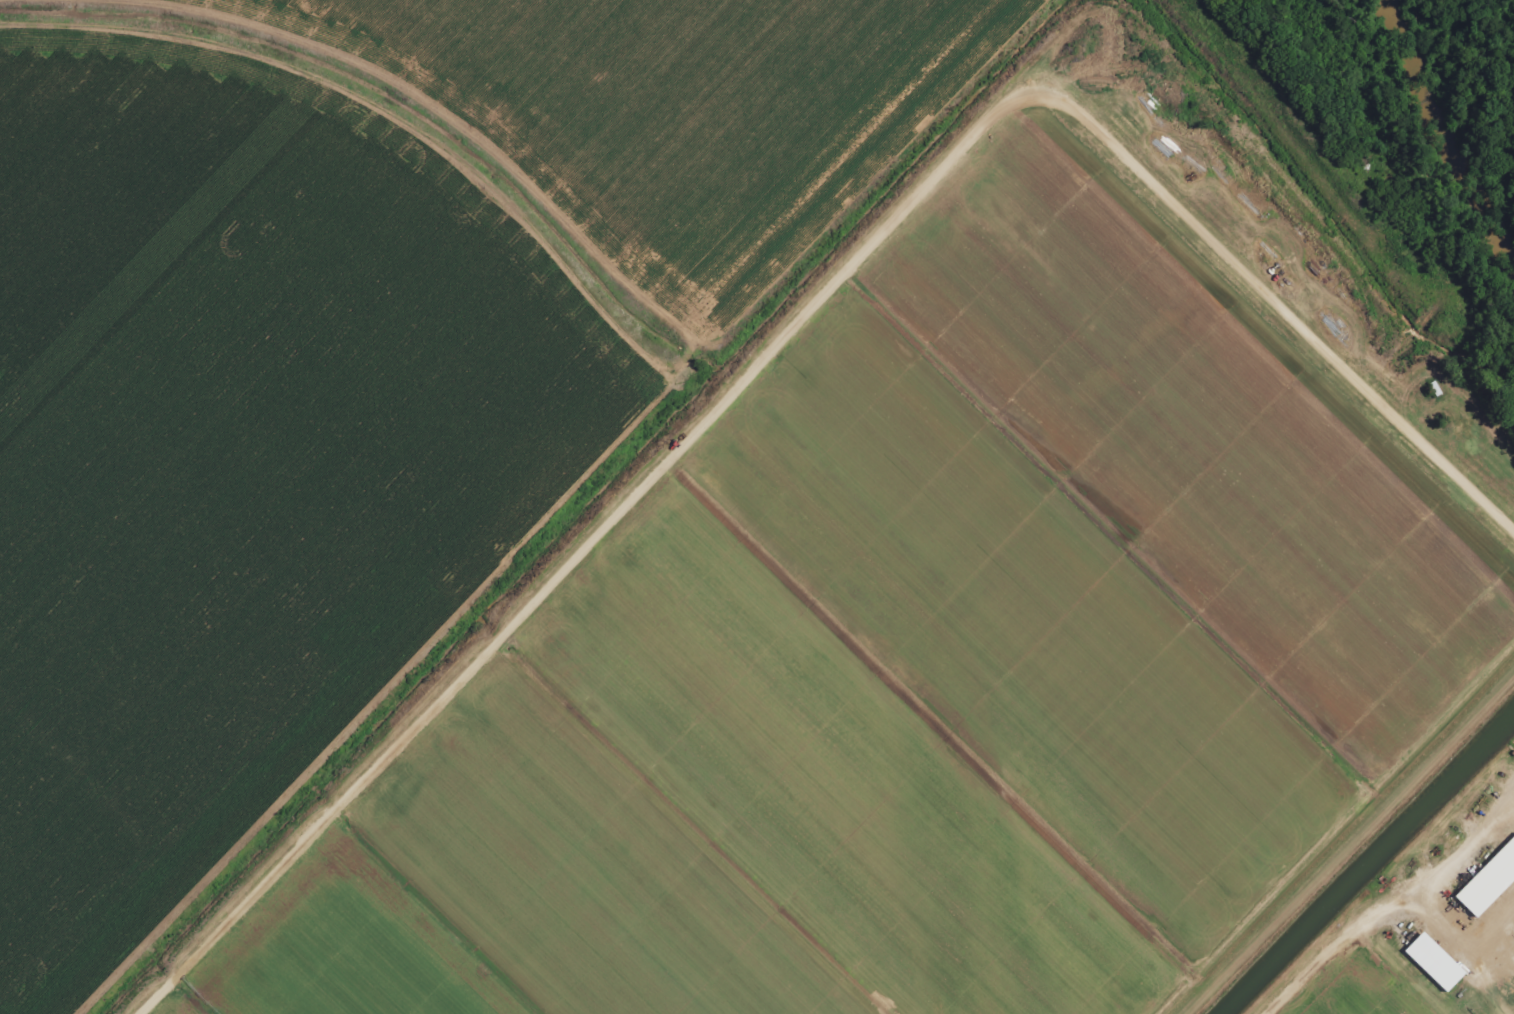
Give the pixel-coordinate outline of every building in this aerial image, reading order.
[(1474,973),(1429,931),(1408,953),(1452,995),(1474,973)]
